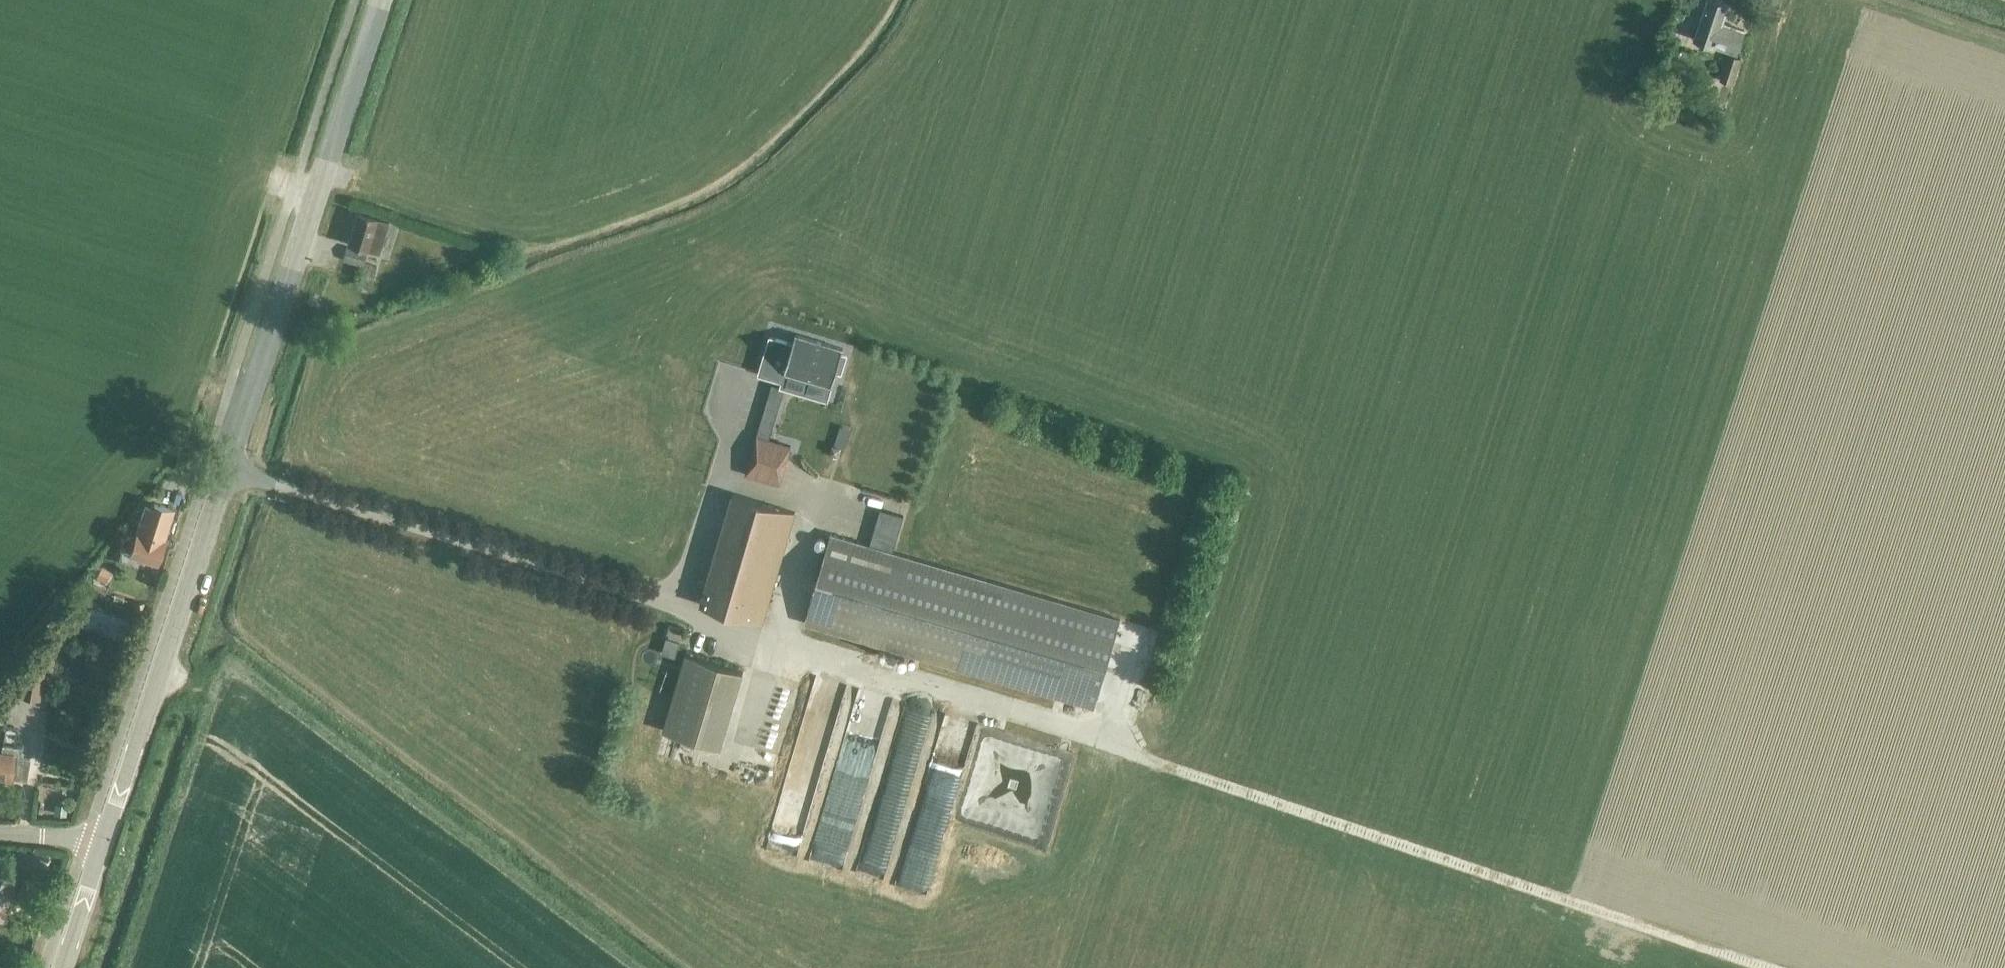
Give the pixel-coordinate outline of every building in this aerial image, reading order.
[(1744,29),(1722,21),(1728,2),(1721,0),(1705,0),(1693,38),(1736,52),(1744,29)] [(1727,54),(1717,80),(1731,84),(1741,59),(1727,54)] [(378,253),(388,223),(357,213),(347,244),(378,253)] [(362,264),(366,253),(347,247),(343,258),(362,264)] [(370,287),(377,265),(366,262),(359,284),(370,287)] [(770,337),(759,374),(782,381),(783,381),(786,371),(832,385),(836,371),(841,372),(846,355),(841,354),(843,349),(795,335),(793,343),(770,337)] [(771,387),(757,436),(768,439),(783,390),(771,387)] [(756,435),(745,474),(780,484),(791,446),(768,439),(757,436),(756,435)] [(733,494),(700,604),(763,623),(795,512),(733,494)] [(135,531),(128,554),(158,564),(165,541),(163,540),(174,510),(154,502),(153,508),(146,506),(137,531),(135,531)] [(831,535),(807,622),(1094,708),(1119,615),(831,535)] [(102,568),(95,580),(104,585),(111,573),(102,568)] [(101,585),(98,594),(104,596),(107,587),(101,585)] [(666,638),(661,653),(674,657),(679,642),(666,638)] [(686,655),(663,733),(721,750),(744,672),(686,655)] [(30,758),(20,757),(21,748),(3,746),(2,754),(0,754),(0,775),(26,780),(30,758)] [(57,802),(55,815),(67,817),(69,804),(57,802)] [(15,876),(0,870),(0,915),(2,915),(15,876)]
